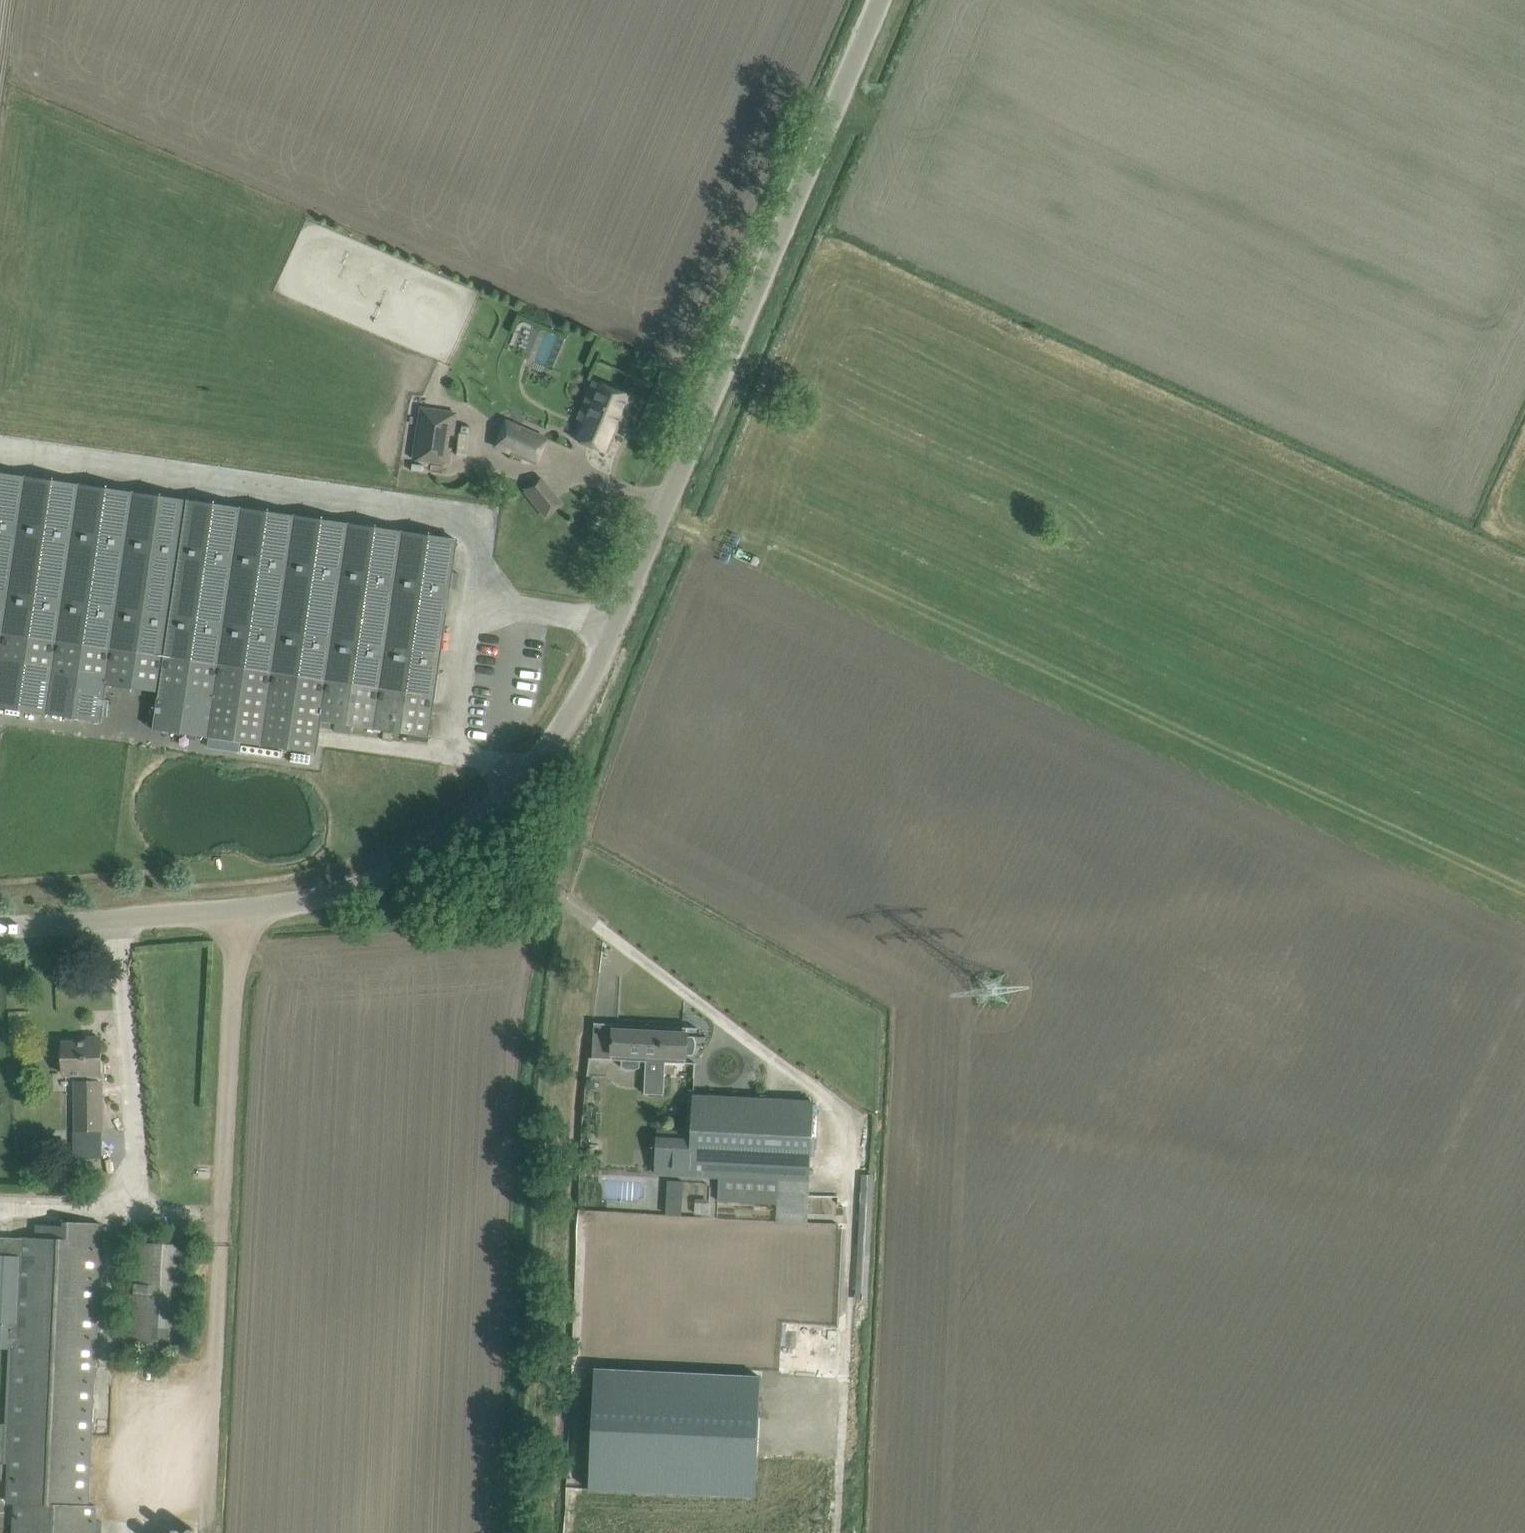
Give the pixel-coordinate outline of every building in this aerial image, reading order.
[(594,381),(587,398),(593,400),(576,439),(608,453),(632,397),(594,381)] [(449,465),(457,413),(422,408),(414,459),(449,465)] [(548,438),(507,421),(496,447),(537,464),(548,438)] [(0,474),(0,707),(102,722),(107,685),(159,692),(153,729),(317,753),(321,726),(331,727),(331,723),(429,737),(451,588),(457,589),(459,573),(454,572),(458,541),(0,474)] [(542,478),(526,491),(546,517),(563,504),(542,478)] [(612,1024),(610,1060),(612,1060),(622,1061),(622,1067),(628,1069),(634,1069),(641,1068),(641,1062),(646,1062),(647,1062),(665,1063),(687,1064),(687,1062),(687,1055),(694,1055),(694,1054),(695,1052),(696,1051),(696,1049),(696,1048),(696,1046),(696,1045),(696,1043),(696,1041),(696,1040),(695,1038),(694,1037),(688,1036),(688,1029),(688,1028),(649,1026),(612,1024)] [(64,1074),(83,1074),(83,1082),(76,1082),(76,1130),(77,1146),(103,1145),(102,1082),(97,1082),(97,1074),(102,1074),(101,1038),(100,1038),(100,1042),(63,1042),(64,1074)] [(777,1206),(777,1222),(808,1223),(814,1101),(694,1095),(692,1133),(673,1132),(673,1130),(671,1130),(671,1132),(658,1131),(656,1175),(718,1178),(717,1203),(777,1206)] [(701,1212),(701,1203),(691,1203),(690,1178),(671,1179),(672,1213),(701,1212)] [(37,1224),(36,1239),(0,1237),(0,1344),(16,1345),(9,1503),(15,1503),(13,1532),(95,1532),(96,1505),(89,1505),(101,1227),(37,1224)] [(132,1346),(184,1349),(189,1245),(137,1242),(132,1346)] [(600,1251),(595,1359),(755,1366),(760,1258),(600,1251)] [(771,1288),(771,1291),(771,1293),(771,1296),(772,1298),(773,1301),(774,1304),(775,1306),(777,1310),(779,1312),(782,1314),(785,1317),(787,1318),(790,1320),(794,1321),(796,1322),(799,1322),(801,1323),(805,1323),(808,1322),(811,1322),(814,1321),(818,1320),(820,1318),(823,1316),(825,1314),(827,1313),(829,1311),(831,1308),(832,1306),(833,1303),(835,1300),(835,1298),(836,1297),(836,1294),(836,1290),(836,1288),(836,1285),(836,1284),(835,1281),(834,1278),(832,1274),(831,1272),(829,1269),(827,1267),(823,1264),(821,1263),(819,1261),(816,1260),(813,1259),(809,1258),(805,1257),(803,1257),(800,1258),(797,1258),(795,1258),(791,1260),(788,1261),(785,1263),(782,1265),(780,1267),(777,1270),(776,1273),(774,1276),(773,1278),(772,1281),(771,1285),(771,1288)] [(587,1368),(580,1532),(823,1532),(830,1379),(587,1368)]
